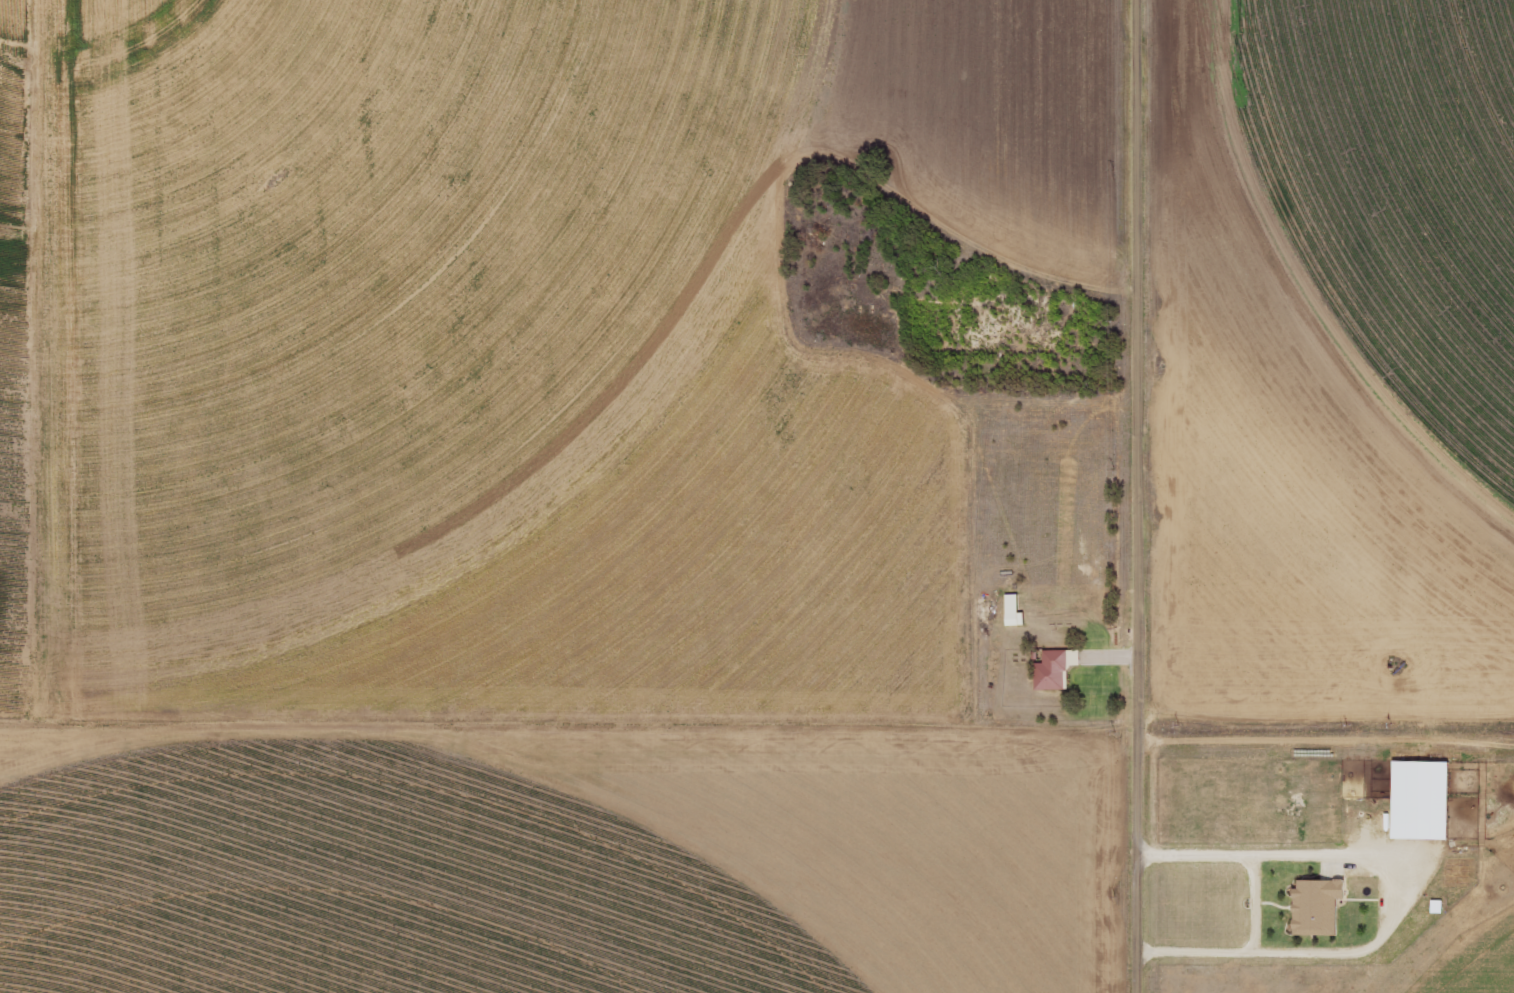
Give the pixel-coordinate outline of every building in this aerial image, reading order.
[(1014,613),(1014,595),(1002,595),(1002,626),(1020,626),(1020,613),(1014,613)] [(1076,651),(1040,651),(1040,665),(1031,664),(1031,690),(1063,690),(1064,666),(1076,666),(1076,651)] [(1445,763),(1388,762),(1387,840),(1444,841),(1445,763)] [(1333,936),(1333,899),(1341,899),(1341,881),(1290,881),(1291,937),(1333,936)]
